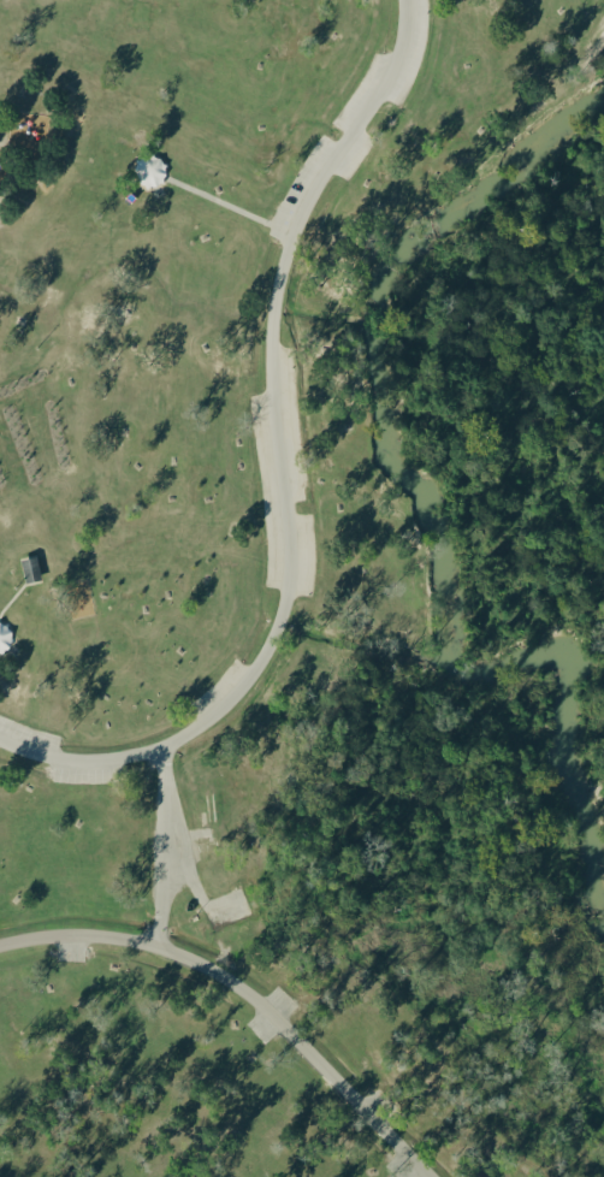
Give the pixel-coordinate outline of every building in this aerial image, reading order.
[(136,159),(153,152),(168,162),(166,178),(166,183),(147,190),(132,178),(136,159)] [(17,558),(23,582),(39,580),(32,555),(17,558)] [(5,657),(0,656),(0,621),(10,622),(17,641),(5,657)]
